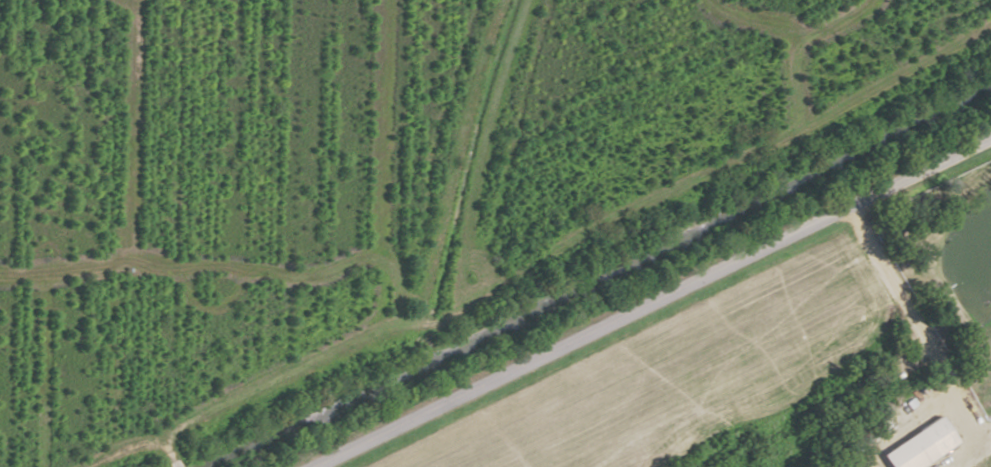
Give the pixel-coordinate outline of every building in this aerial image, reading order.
[(935,414),(873,453),(882,466),(910,466),(952,441),(935,414)]
